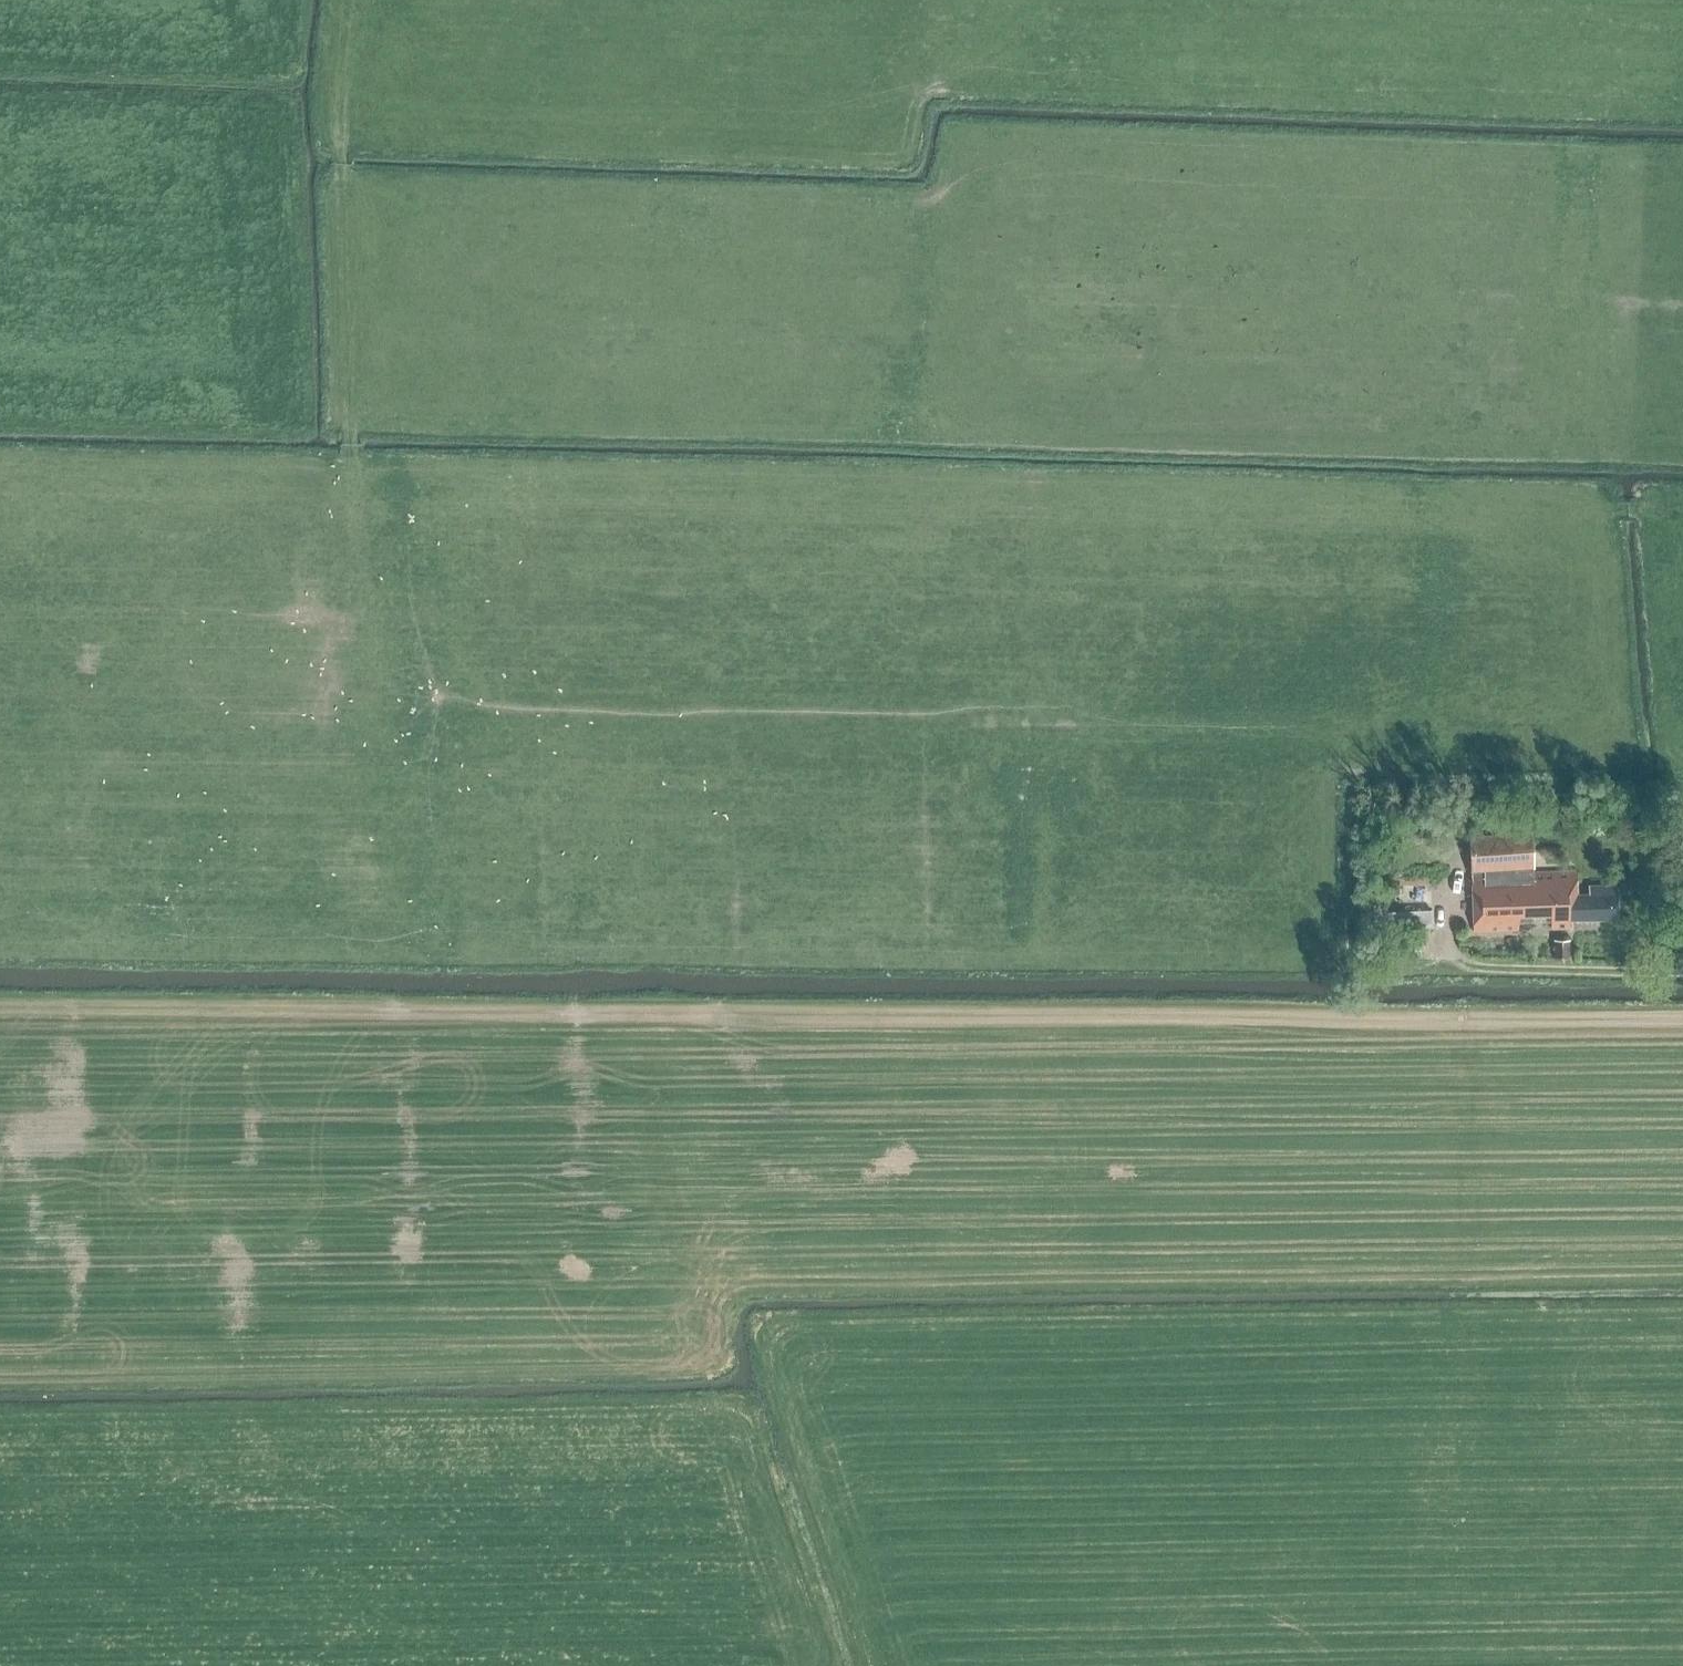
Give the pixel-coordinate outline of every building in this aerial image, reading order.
[(1531,868),(1530,828),(1471,831),(1471,836),(1469,836),(1473,933),(1568,930),(1567,919),(1617,917),(1616,884),(1587,885),(1587,892),(1581,893),(1580,866),(1531,868)] [(1435,907),(1373,906),(1372,924),(1383,925),(1383,939),(1418,939),(1418,923),(1435,924),(1435,907)] [(1569,941),(1554,940),(1553,958),(1570,958),(1569,941)]
